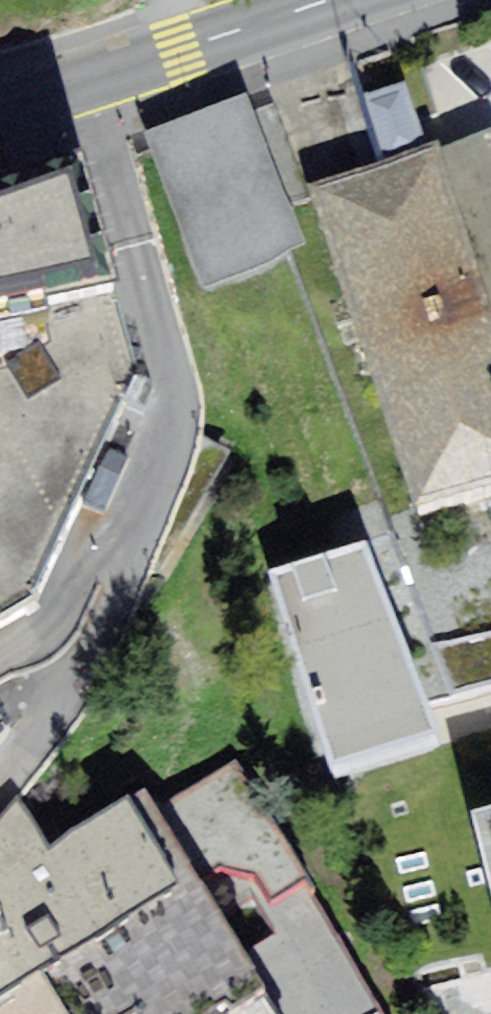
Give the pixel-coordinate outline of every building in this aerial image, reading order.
[(409,81),(362,100),(388,167),(435,148),(409,81)] [(202,120),(147,139),(198,280),(296,245),(246,104),(202,120)] [(490,327),(490,135),(448,149),(435,153),(490,327)] [(418,540),(490,516),(490,327),(435,153),(383,169),(307,193),(418,540)] [(33,610),(131,379),(105,255),(85,196),(0,228),(0,631),(33,610)] [(382,546),(268,578),(335,790),(442,756),(382,546)] [(455,706),(490,695),(490,636),(437,653),(455,706)] [(233,769),(152,818),(144,805),(49,866),(18,806),(0,826),(0,1013),(380,1013),(233,769)]
